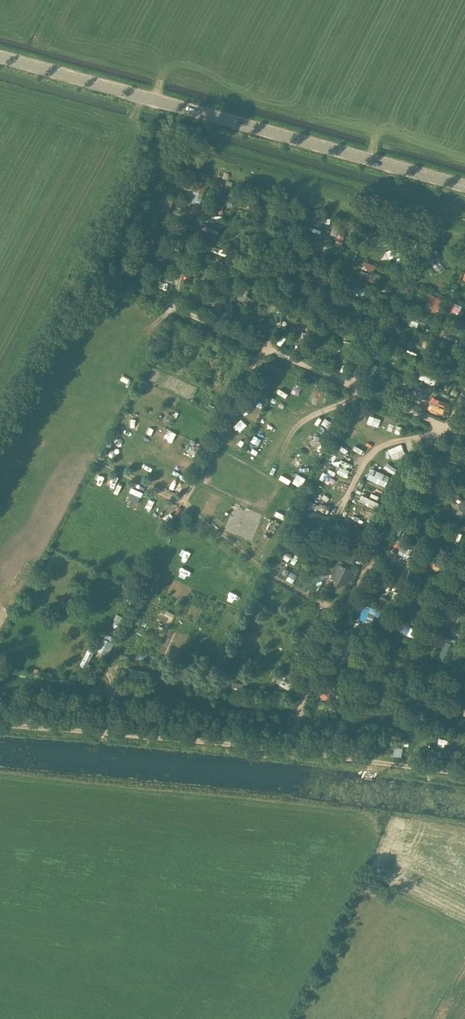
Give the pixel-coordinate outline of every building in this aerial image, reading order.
[(197,170),(194,180),(206,183),(209,173),(197,170)] [(161,191),(157,210),(171,213),(174,194),(161,191)] [(300,217),(287,212),(283,222),(287,224),(287,226),(292,228),(293,227),(296,228),(300,217)] [(213,232),(215,226),(206,223),(203,229),(210,232),(208,237),(215,240),(217,234),(213,232)] [(327,243),(316,238),(313,245),(324,250),(327,243)] [(363,261),(359,275),(378,282),(380,274),(373,272),(375,265),(363,261)] [(350,285),(347,290),(357,294),(359,289),(350,285)] [(437,314),(443,298),(429,293),(423,309),(437,314)] [(417,376),(433,386),(438,378),(422,369),(417,376)] [(271,378),(262,374),(250,398),(258,403),(271,378)] [(427,406),(429,400),(414,394),(412,400),(427,406)] [(270,403),(282,407),(284,400),(272,396),(270,403)] [(365,478),(385,486),(389,476),(370,468),(365,478)] [(66,478),(63,483),(74,489),(77,483),(66,478)] [(452,493),(452,502),(457,500),(461,504),(464,504),(464,492),(461,492),(458,495),(452,493)] [(40,510),(49,513),(52,505),(43,502),(40,510)] [(407,557),(412,549),(402,543),(398,553),(407,557)] [(346,551),(343,557),(353,563),(356,557),(346,551)] [(400,555),(390,551),(388,556),(398,560),(400,555)] [(403,568),(409,572),(415,561),(409,558),(403,568)] [(352,570),(337,563),(331,577),(336,580),(334,585),(339,587),(341,582),(346,584),(352,570)] [(364,604),(361,620),(373,623),(377,607),(364,604)] [(106,633),(98,651),(109,656),(117,638),(106,633)] [(397,667),(387,663),(383,673),(394,677),(397,667)] [(447,748),(448,738),(439,738),(439,747),(447,748)] [(392,757),(400,758),(402,748),(394,746),(392,757)]
